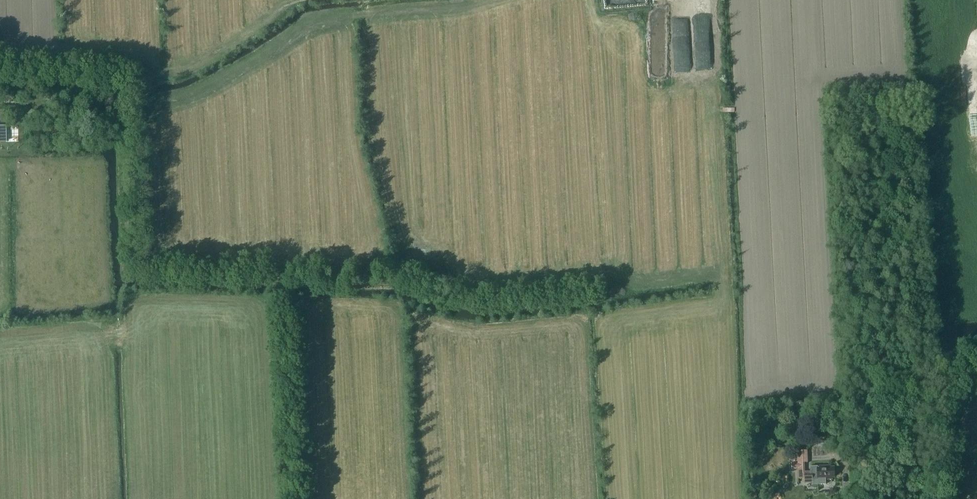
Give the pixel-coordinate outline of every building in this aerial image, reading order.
[(798,479),(805,479),(805,483),(815,482),(815,479),(832,479),(832,477),(834,477),(834,469),(829,469),(829,466),(810,467),(810,471),(805,471),(805,462),(807,462),(807,450),(797,450),(798,479)]
